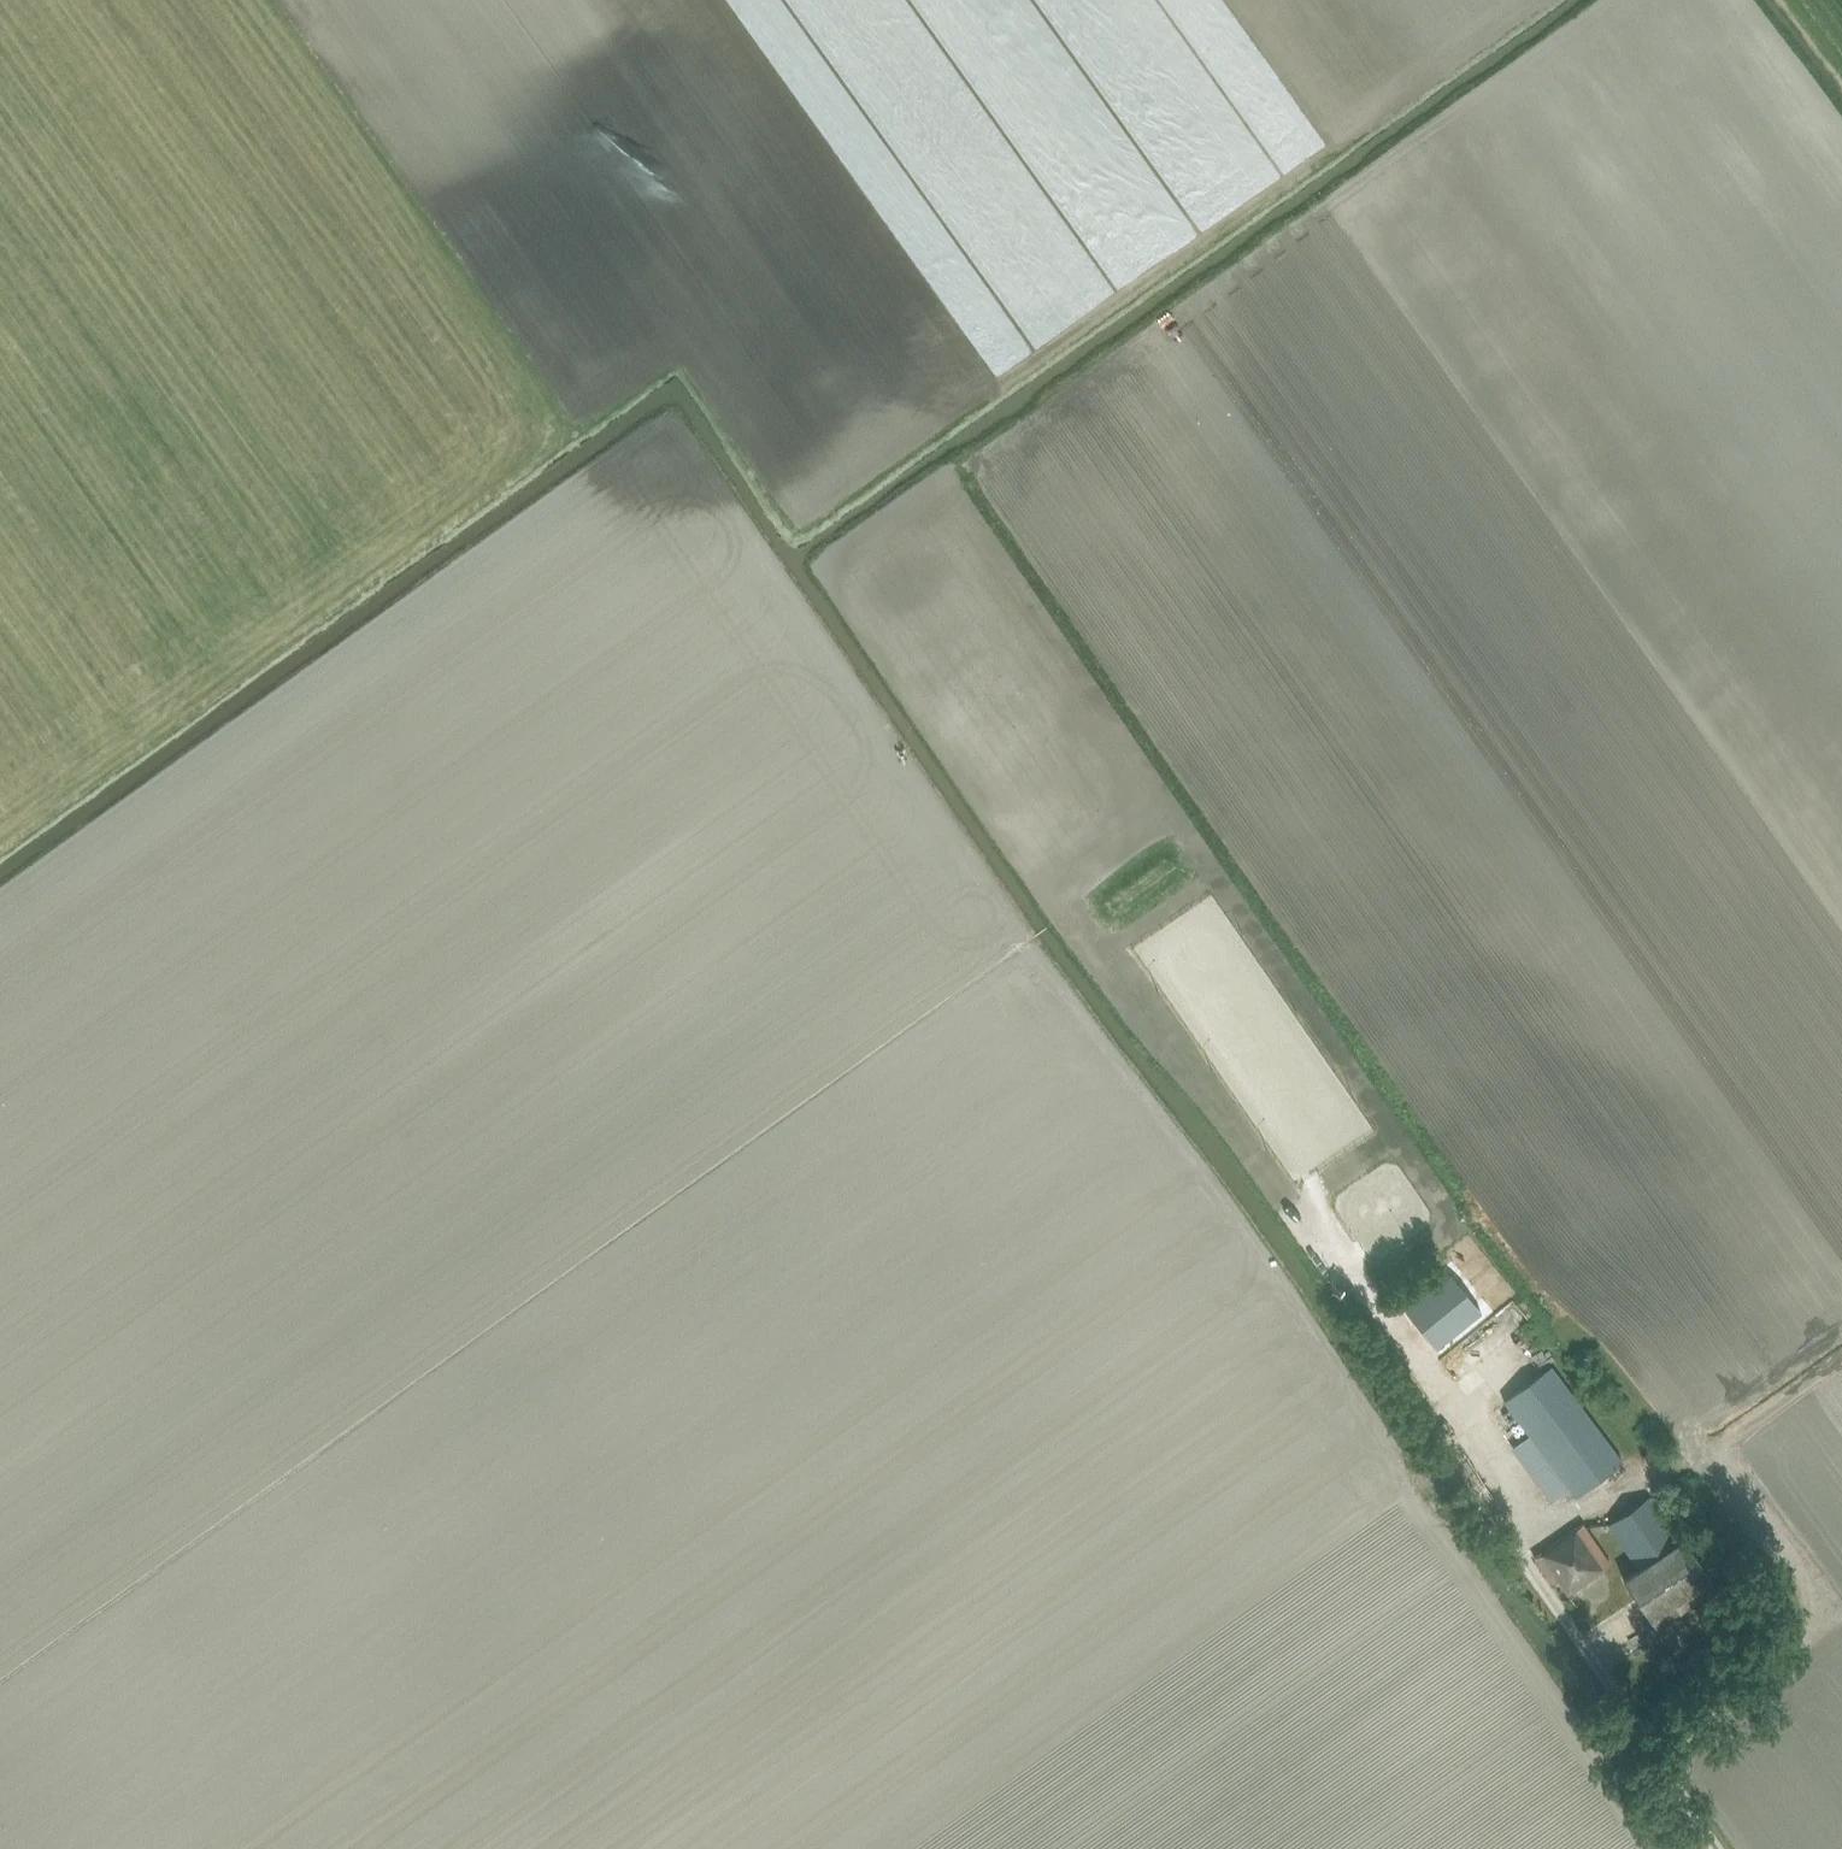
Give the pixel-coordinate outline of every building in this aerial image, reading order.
[(1409,1314),(1435,1347),(1479,1313),(1454,1279),(1409,1314)] [(1576,1496),(1623,1462),(1551,1366),(1504,1402),(1526,1431),(1512,1442),(1556,1500),(1576,1496)] [(1484,1481),(1468,1490),(1478,1505),(1493,1496),(1484,1481)] [(1678,1660),(1740,1618),(1684,1537),(1679,1540),(1650,1497),(1608,1526),(1635,1569),(1623,1576),(1678,1660)] [(1604,1570),(1611,1565),(1584,1526),(1576,1531),(1574,1528),(1535,1557),(1550,1579),(1555,1575),(1569,1595),(1604,1570)]
